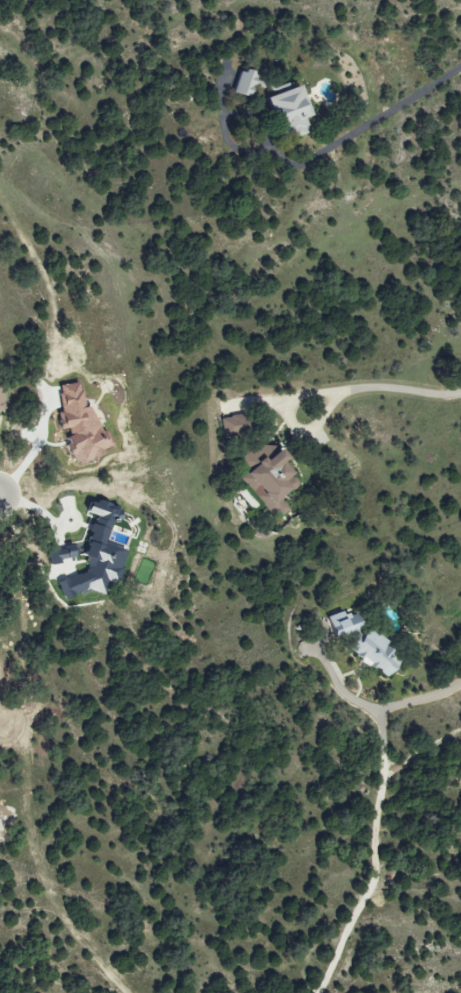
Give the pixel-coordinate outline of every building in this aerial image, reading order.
[(244,97),(252,73),(237,68),(230,92),(244,97)] [(262,96),(278,141),(305,132),(300,117),(304,115),(293,84),(262,96)] [(55,387),(56,429),(65,429),(66,437),(62,438),(63,447),(70,462),(84,461),(101,453),(101,448),(105,446),(75,383),(64,384),(55,387)] [(219,418),(222,435),(243,432),(240,414),(219,418)] [(234,461),(243,471),(237,477),(273,519),(286,508),(277,497),(294,483),(276,461),(281,456),(264,436),(234,461)] [(121,549),(98,543),(104,524),(118,519),(114,506),(95,500),(83,504),(81,512),(90,515),(78,556),(80,557),(83,565),(81,573),(55,582),(61,598),(86,589),(104,594),(106,588),(113,586),(118,570),(116,565),(121,549)] [(47,565),(60,563),(59,559),(75,556),(73,545),(45,549),(47,565)] [(323,619),(330,639),(356,630),(349,609),(323,619)] [(397,659),(380,648),(385,640),(362,627),(346,653),(386,677),(397,659)]
